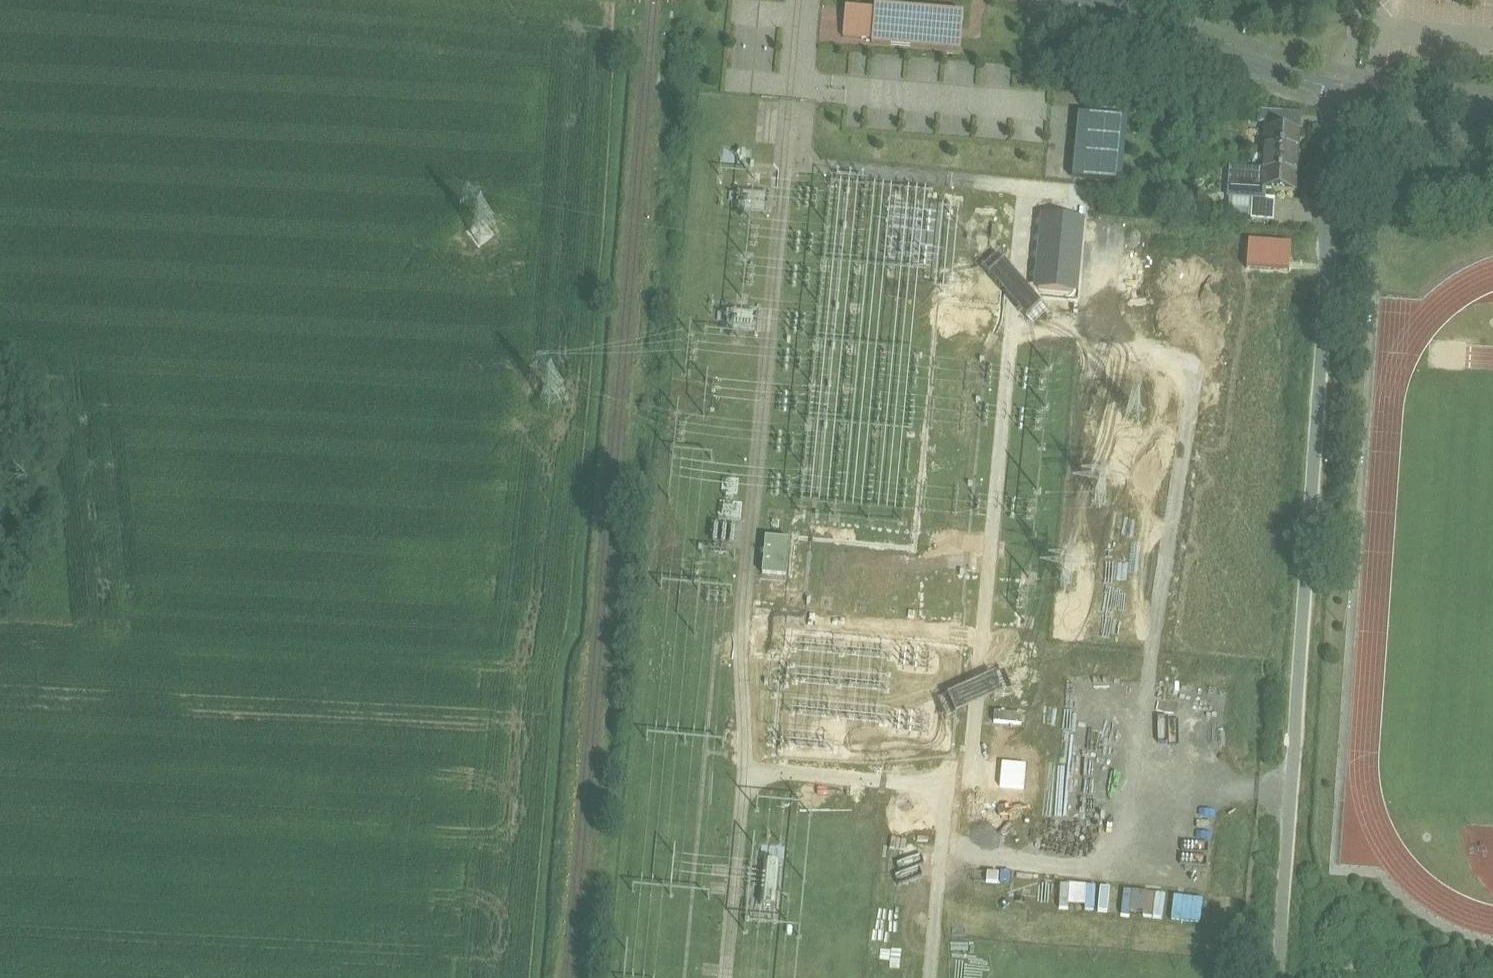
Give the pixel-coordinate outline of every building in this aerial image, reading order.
[(872,10),(844,7),(842,36),(870,38),(869,43),(959,49),(962,11),(872,4),(872,10)] [(1282,113),(1260,112),(1259,123),(1281,124),(1282,113)] [(1127,121),(1080,116),(1074,175),(1121,179),(1127,121)] [(1300,133),(1267,130),(1265,161),(1298,163),(1300,133)] [(1298,163),(1265,161),(1264,174),(1263,191),(1267,191),(1295,193),(1298,163)] [(1264,174),(1232,172),(1231,197),(1253,198),(1266,199),(1267,191),(1263,191),(1264,174)] [(1266,199),(1253,198),(1251,221),(1274,222),(1276,200),(1266,199)] [(1291,246),(1249,242),(1246,269),(1289,272),(1291,246)] [(789,544),(764,542),(761,578),(786,580),(789,544)] [(1023,715),(996,713),(995,723),(1022,725),(1023,715)] [(774,886),(755,889),(757,902),(776,899),(774,886)]
